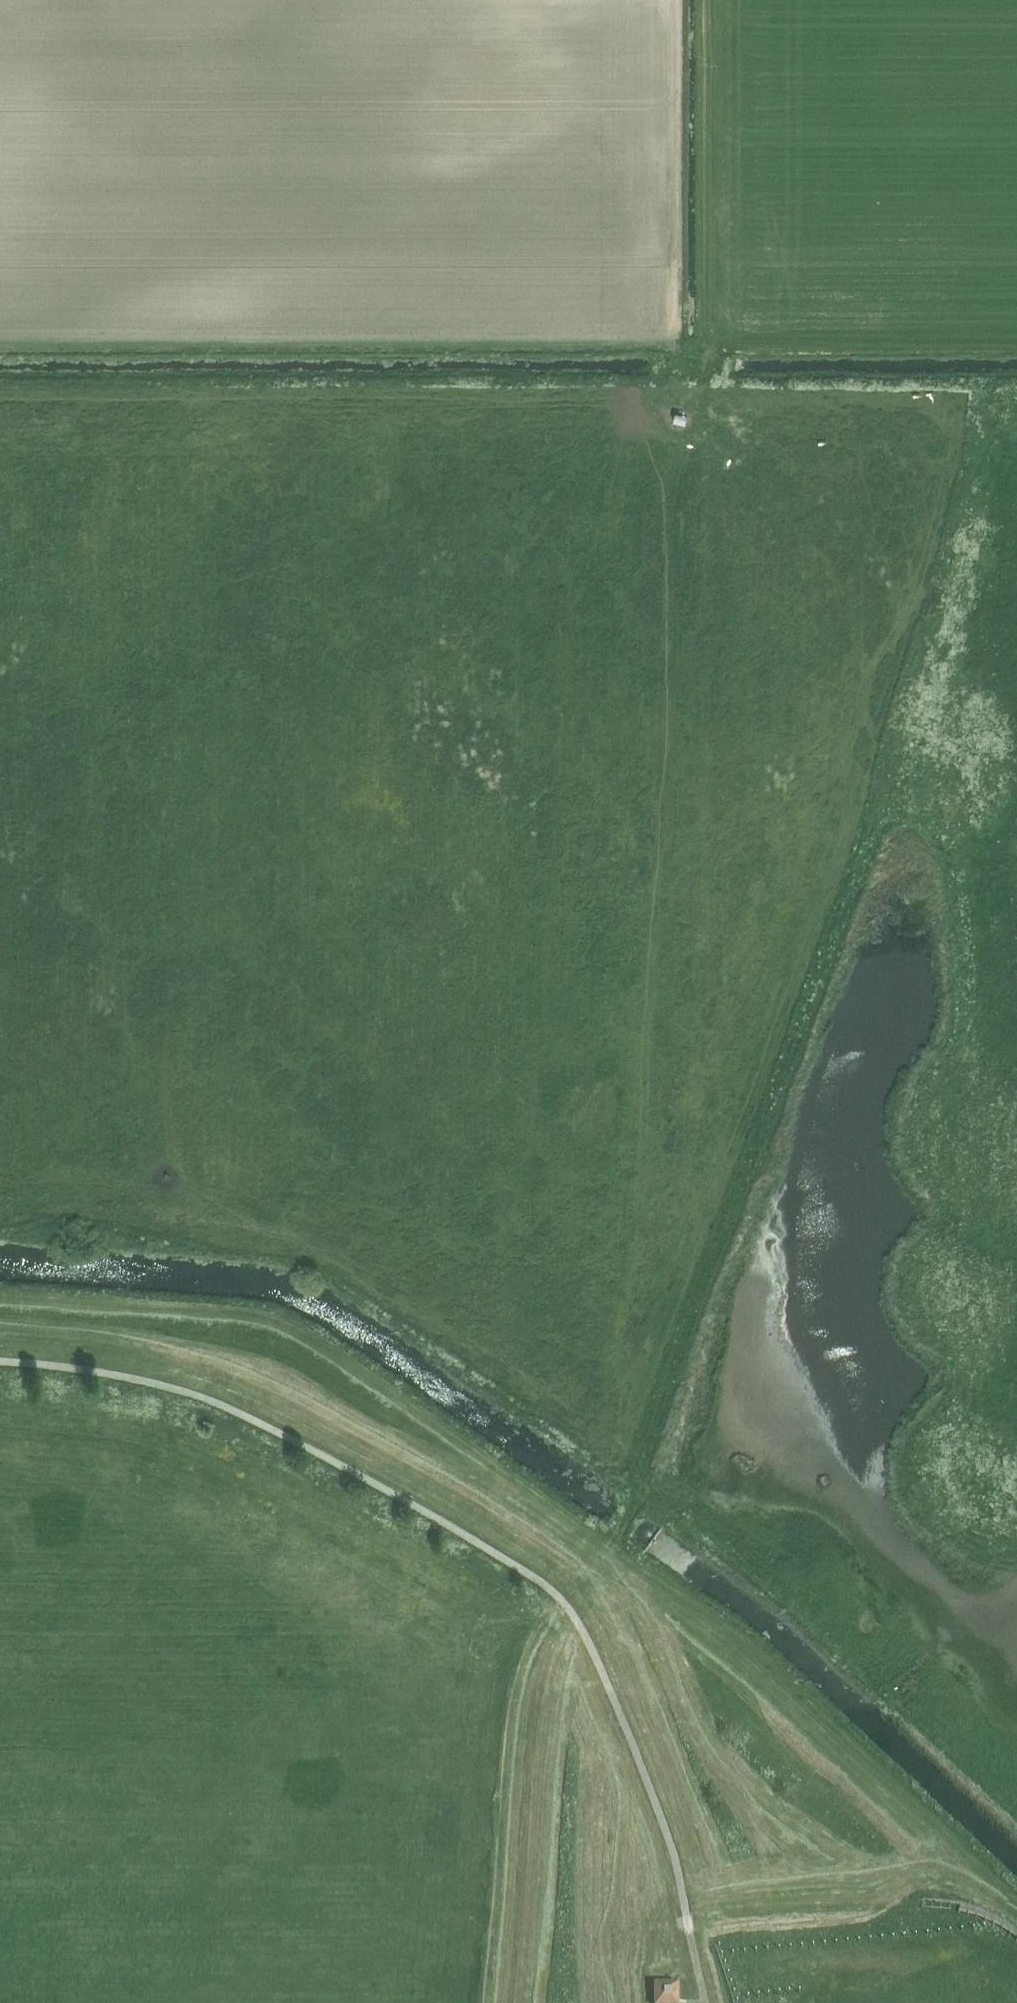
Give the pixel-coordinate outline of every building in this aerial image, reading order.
[(654,2002),(679,2002),(678,1985),(654,1985),(654,2002)]
